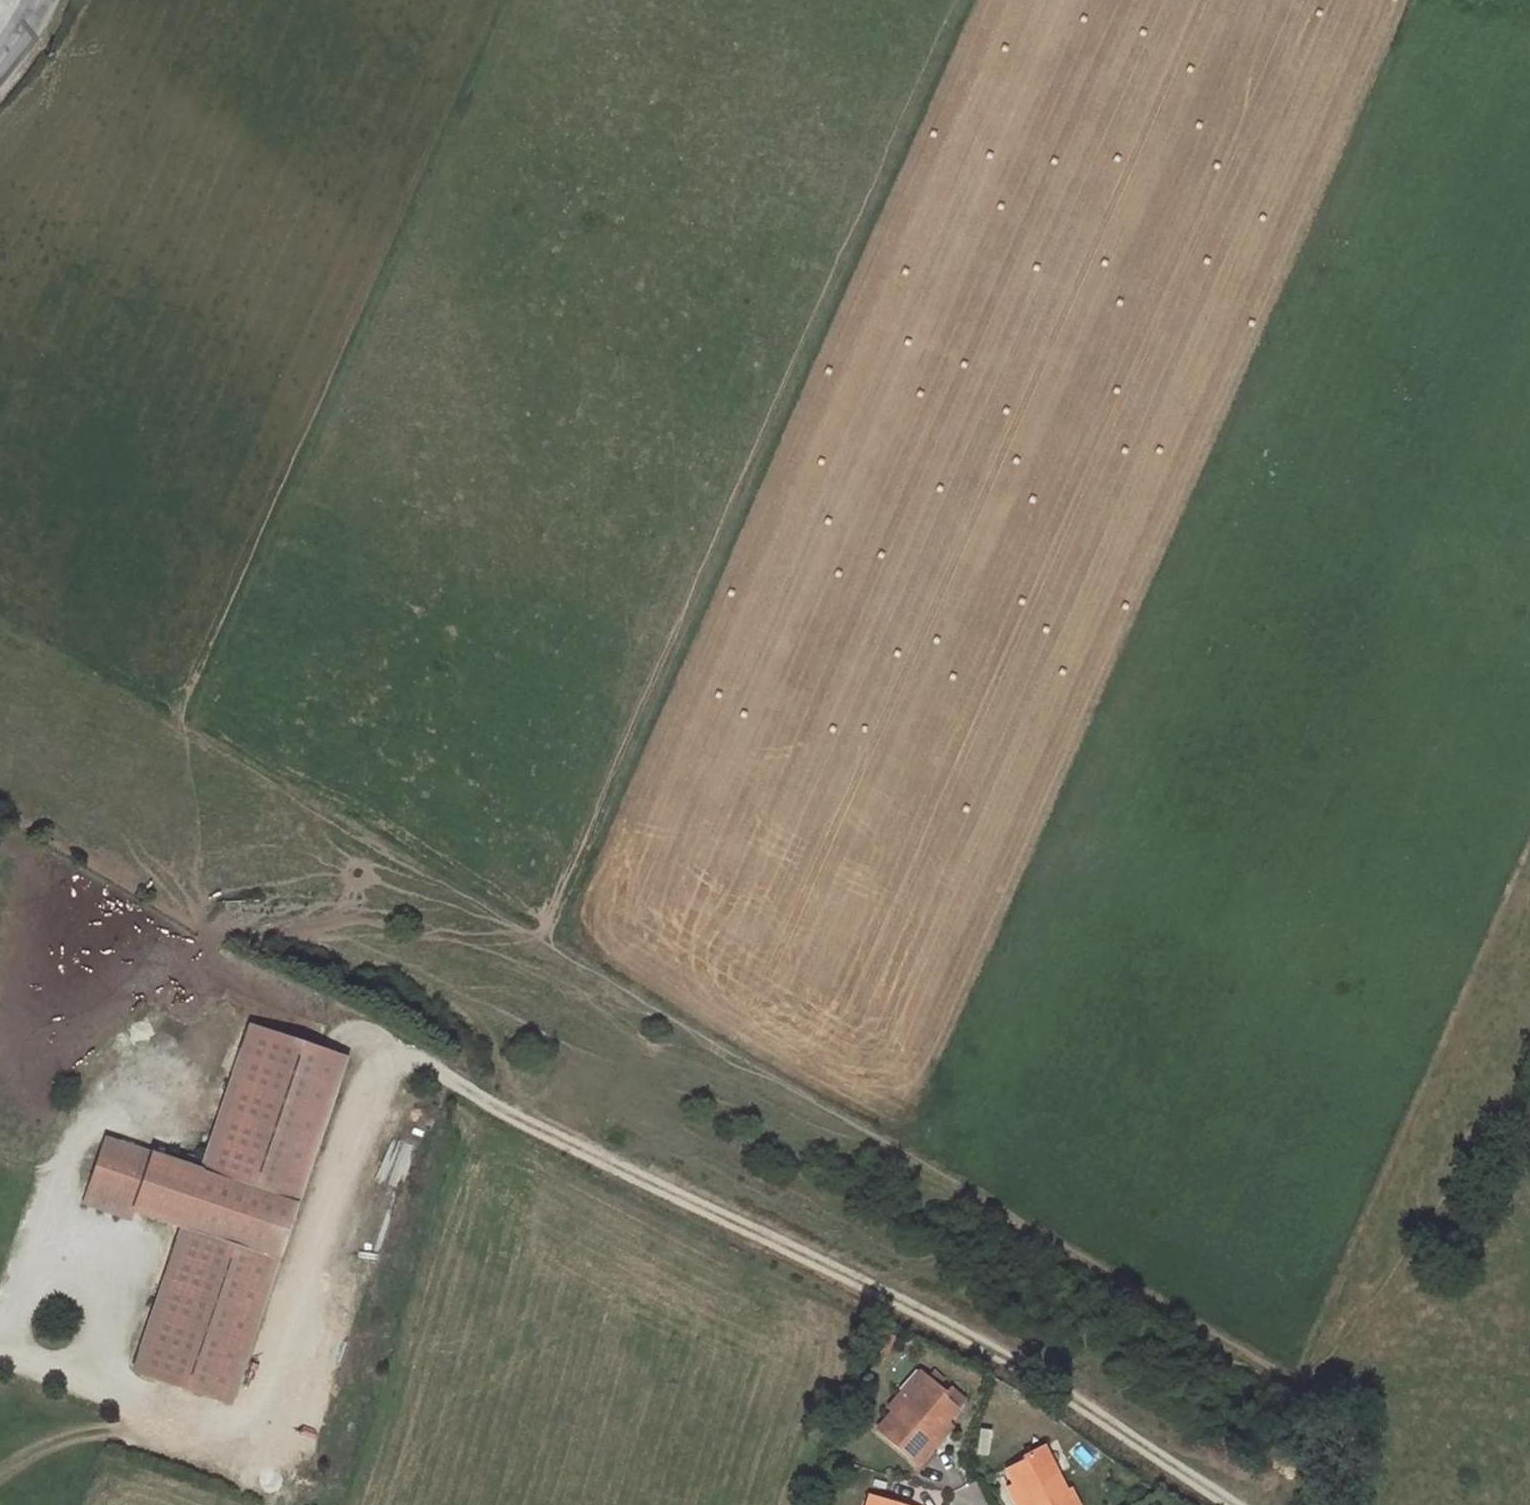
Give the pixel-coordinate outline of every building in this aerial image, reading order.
[(347,1062),(250,1029),(205,1163),(201,1172),(182,1229),(134,1372),(231,1405),(347,1062)] [(201,1172),(205,1163),(191,1158),(187,1168),(107,1140),(88,1197),(182,1229),(201,1172)] [(923,1375),(918,1371),(887,1407),(892,1411),(877,1429),(917,1464),(929,1451),(932,1448),(927,1443),(945,1421),(959,1405),(944,1391),(924,1374),(923,1375)] [(950,1384),(944,1391),(959,1405),(965,1398),(950,1384)] [(950,1426),(945,1421),(927,1443),(932,1448),(950,1426)] [(1014,1485),(1023,1504),(1078,1504),(1068,1486),(1064,1489),(1042,1444),(1021,1456),(1022,1459),(1005,1468),(1014,1485)] [(933,1455),(929,1451),(917,1464),(922,1468),(933,1455)] [(1016,1504),(1023,1504),(1014,1485),(1007,1488),(1016,1504)] [(869,1494),(866,1504),(905,1504),(869,1494)]
